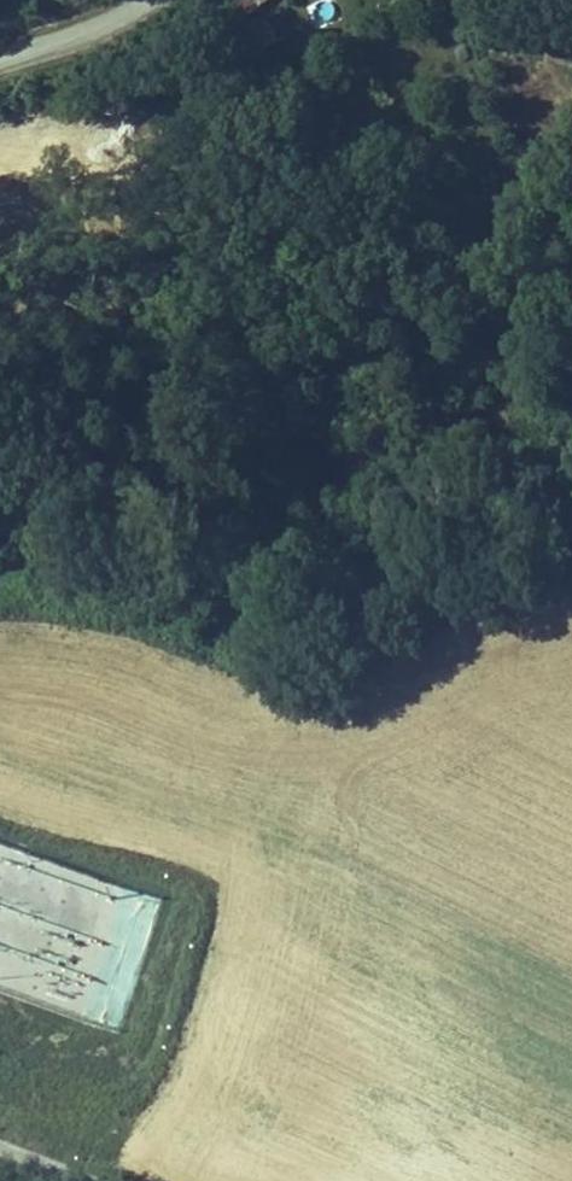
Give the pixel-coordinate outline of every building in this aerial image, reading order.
[(262,46),(281,38),(271,14),(252,22),(262,46)]
